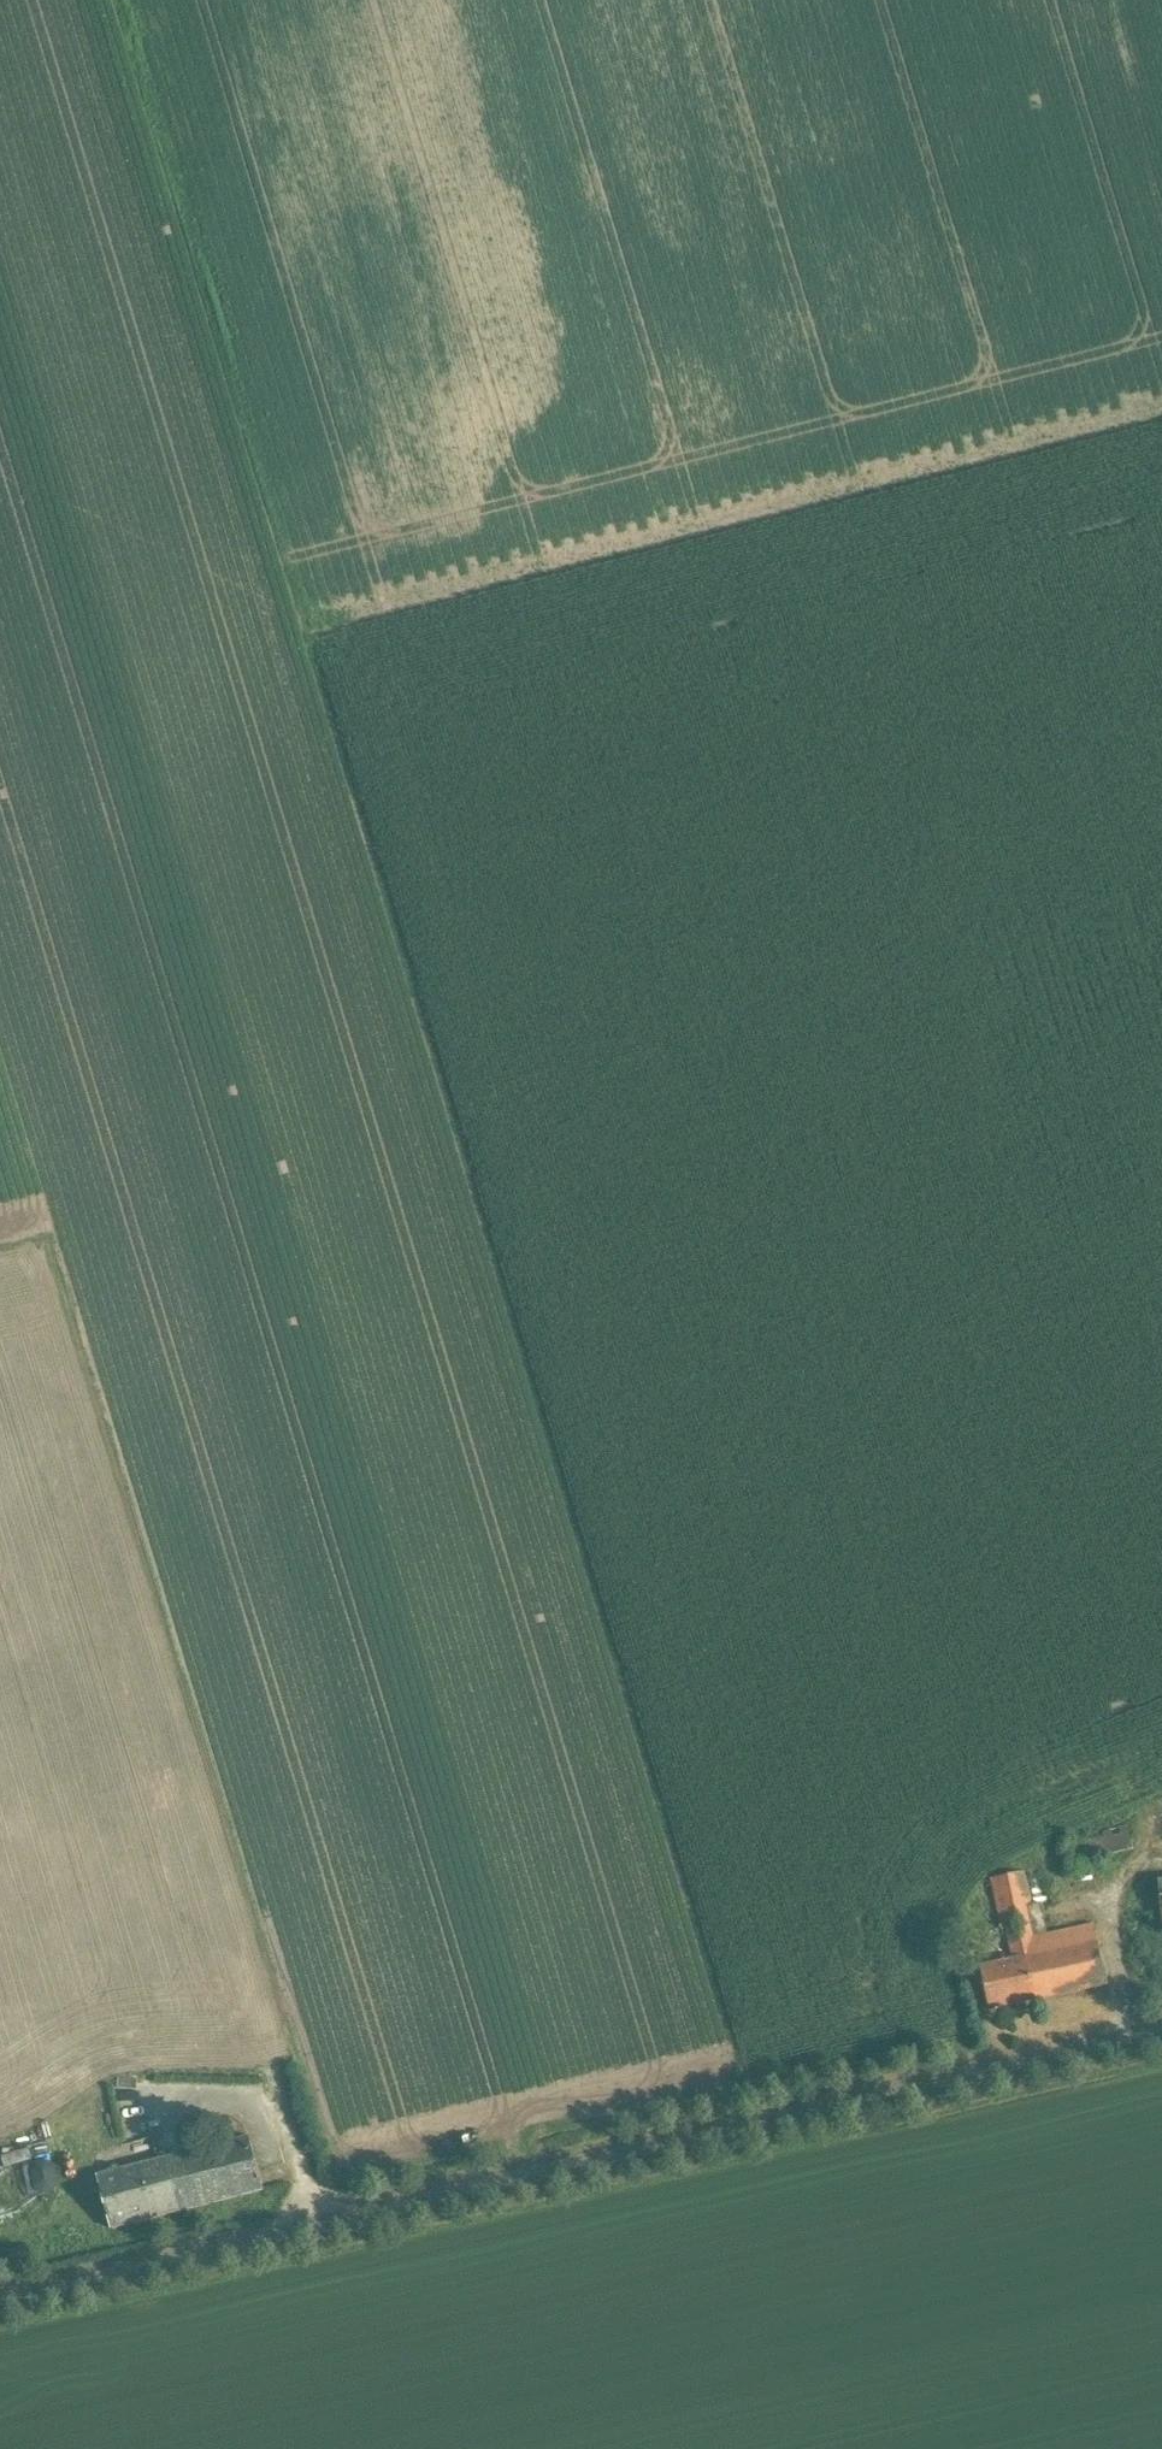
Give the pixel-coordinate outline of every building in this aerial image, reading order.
[(1105,1836),(1068,1845),(1073,1865),(1134,1850),(1129,1826),(1104,1831),(1105,1836)] [(1024,1871),(1011,1874),(991,1878),(1003,1933),(1007,1932),(1013,1960),(980,1967),(985,1986),(990,2009),(1108,1984),(1103,1960),(1094,1924),(1048,1934),(1041,1902),(1031,1905),(1024,1871)] [(99,2176),(107,2205),(113,2229),(264,2190),(258,2167),(249,2138),(99,2176)] [(36,2165),(31,2173),(35,2189),(43,2194),(48,2193),(52,2192),(57,2184),(54,2167),(46,2163),(41,2164),(36,2165)]
